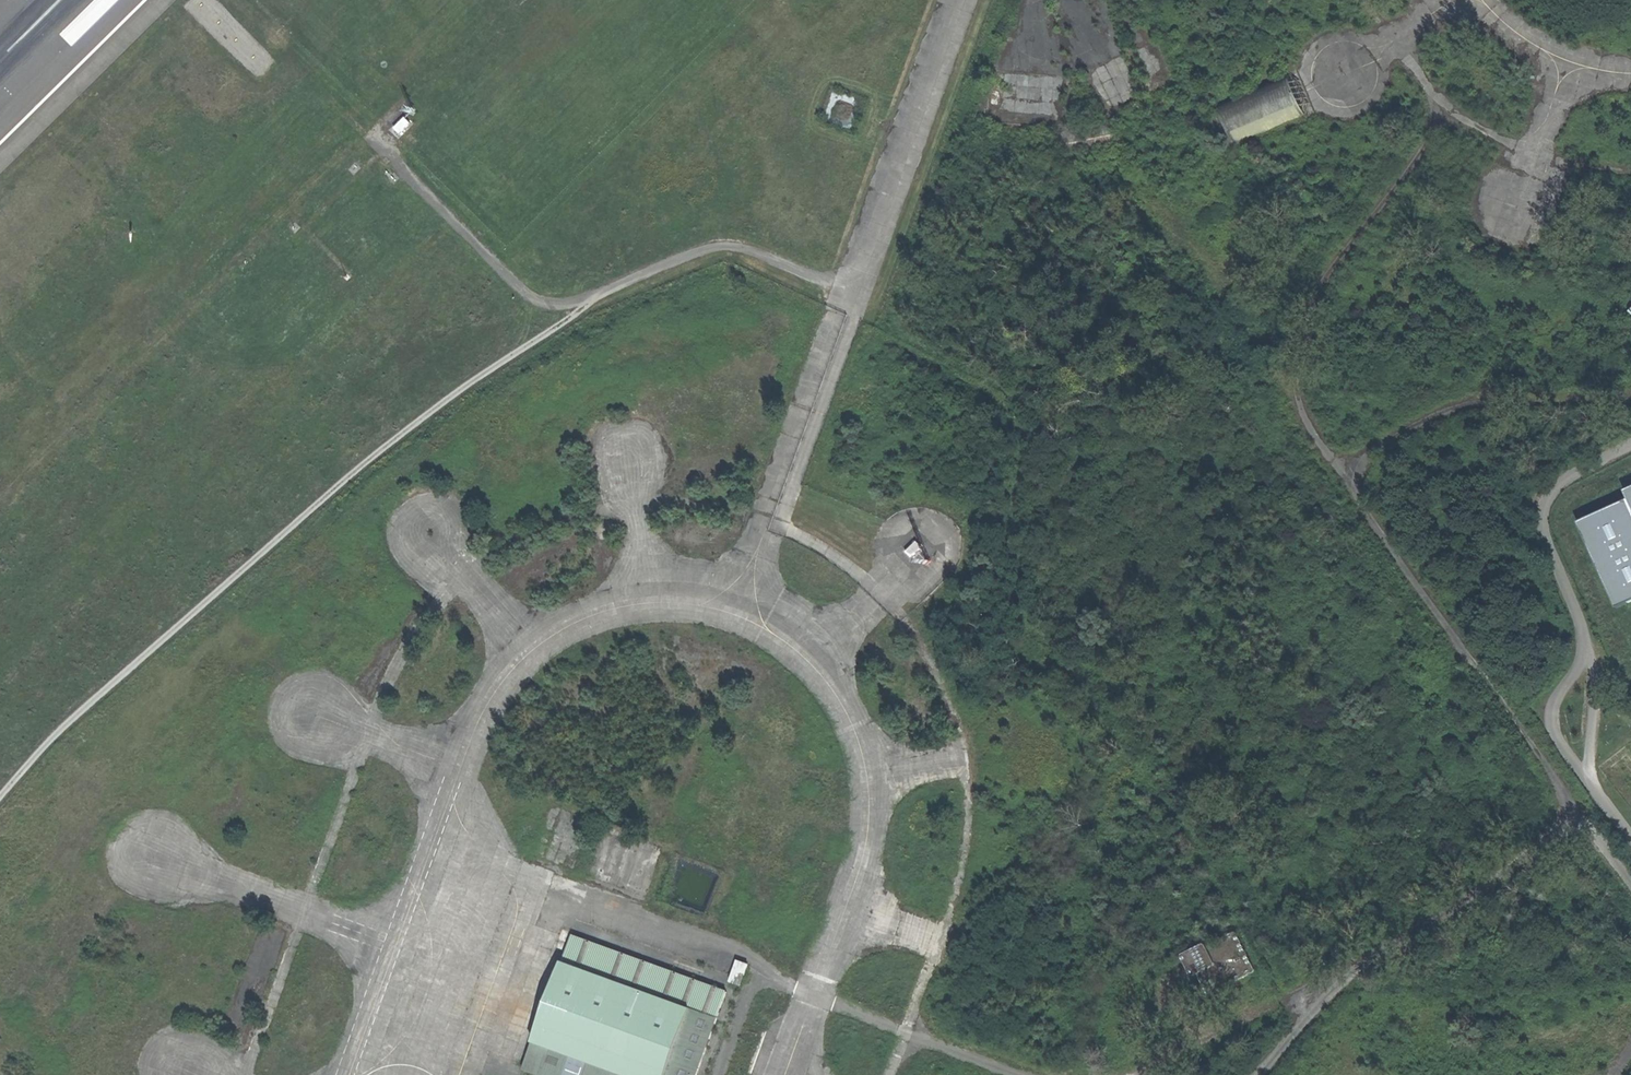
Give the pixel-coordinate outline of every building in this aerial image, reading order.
[(1306,116),(1290,76),(1219,105),(1236,145),(1306,116)] [(402,134),(412,123),(408,118),(397,129),(402,134)] [(1630,500),(1579,522),(1617,607),(1630,601),(1630,501),(1630,500)] [(692,1007),(719,1017),(728,990),(574,934),(563,962),(692,1007)] [(535,1042),(626,1074),(667,1074),(692,1007),(563,962),(535,1042)] [(667,1074),(698,1074),(719,1017),(692,1007),(667,1074)] [(535,1042),(525,1070),(539,1074),(626,1074),(535,1042)]
